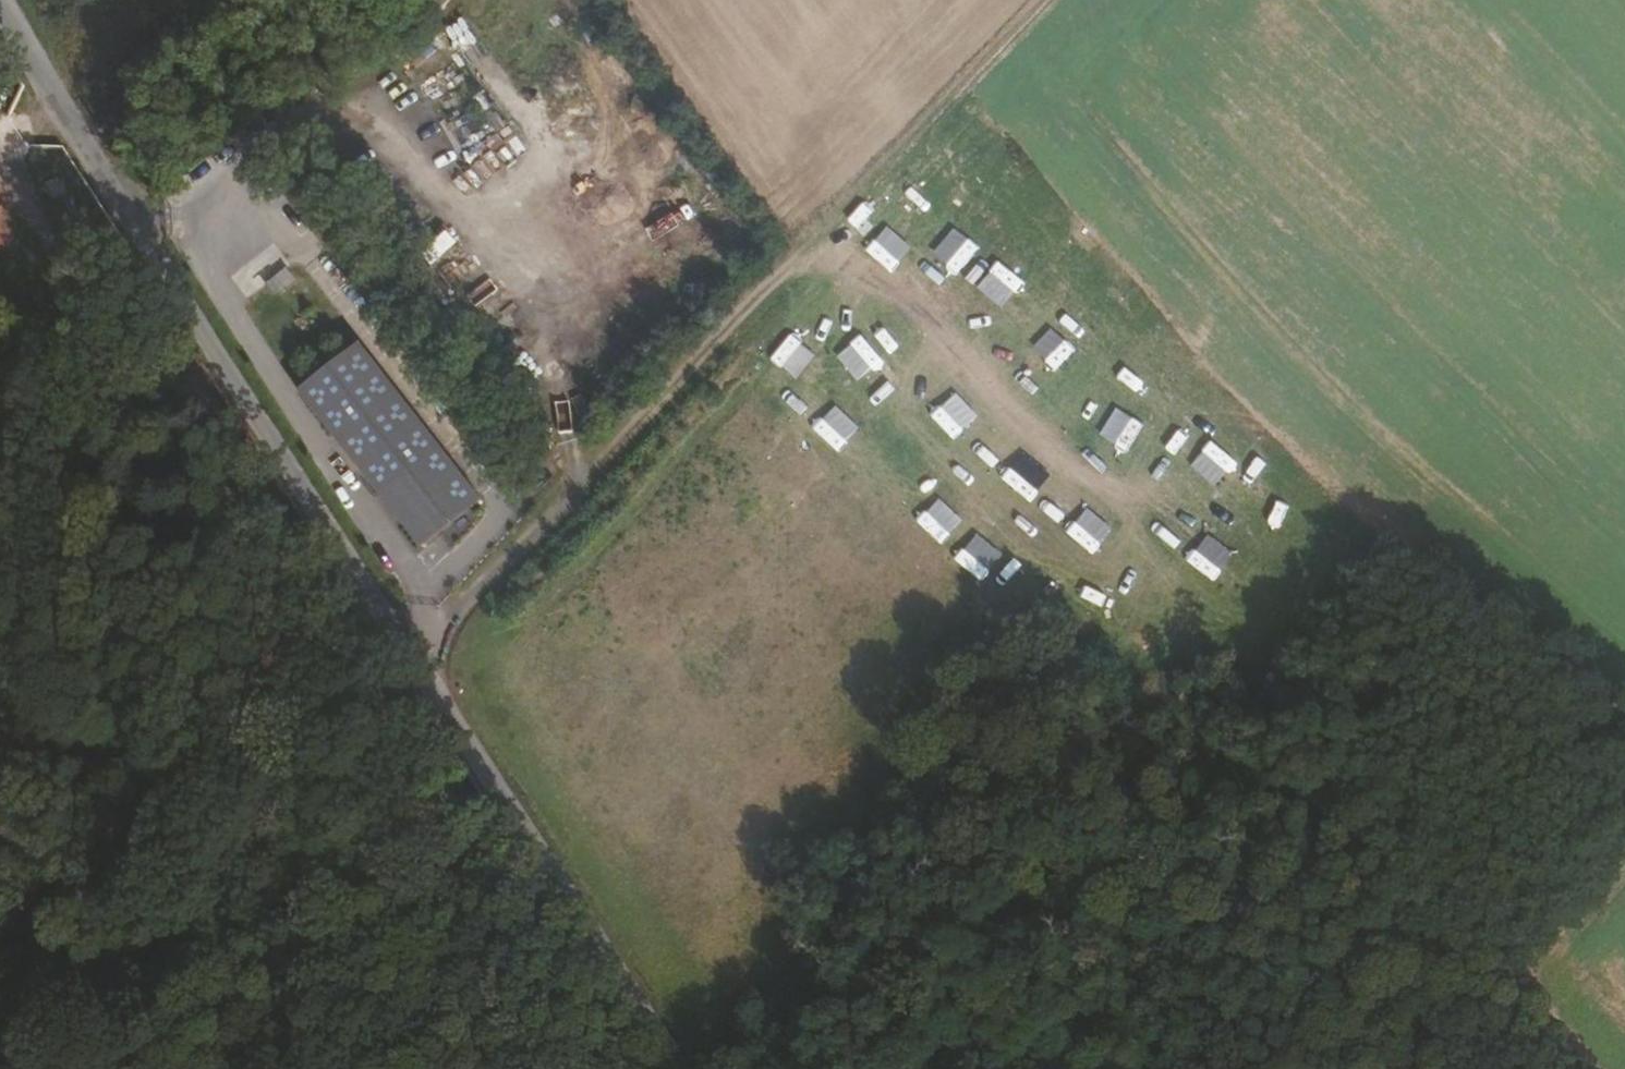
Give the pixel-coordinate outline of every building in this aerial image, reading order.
[(482,504),(363,346),(301,394),(422,550),(482,504)]
